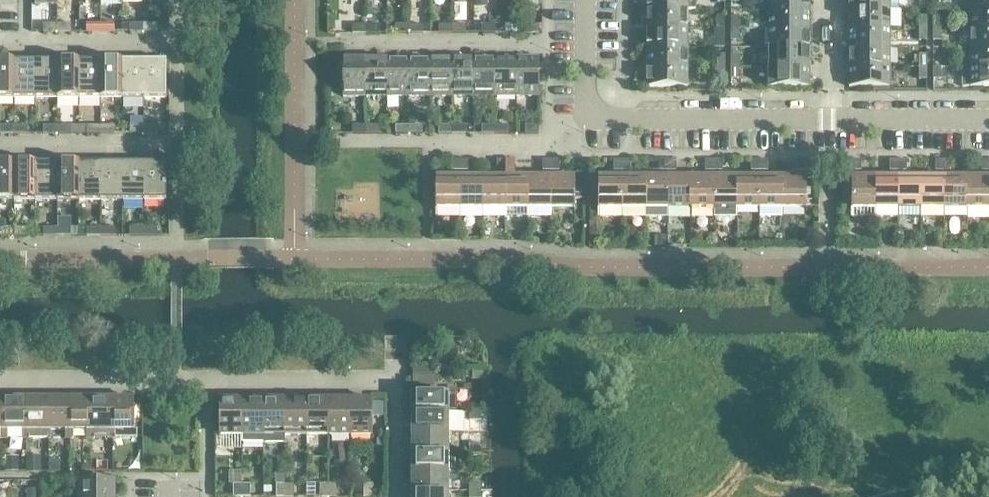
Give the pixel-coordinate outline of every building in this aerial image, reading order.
[(687,0),(647,0),(647,10),(687,10),(687,0)] [(809,0),(769,0),(769,10),(809,10),(809,0)] [(889,0),(849,0),(849,10),(889,10),(889,0)] [(971,10),(988,10),(988,0),(971,0),(971,10)] [(687,29),(687,10),(647,10),(647,29),(687,29)] [(809,29),(809,10),(769,10),(769,29),(809,29)] [(889,29),(889,10),(849,10),(849,29),(889,29)] [(971,10),(971,29),(988,29),(988,10),(971,10)] [(725,29),(725,17),(717,17),(717,29),(725,29)] [(739,29),(739,17),(731,17),(731,29),(739,29)] [(158,32),(158,23),(144,24),(144,32),(158,32)] [(57,32),(57,24),(43,24),(43,32),(57,32)] [(71,32),(71,24),(57,24),(57,32),(71,32)] [(101,32),(101,24),(87,24),(87,32),(101,32)] [(115,32),(115,24),(101,24),(101,32),(115,32)] [(144,32),(144,24),(130,24),(130,32),(144,32)] [(539,33),(539,28),(539,25),(525,24),(525,33),(539,33)] [(366,34),(366,25),(352,25),(352,34),(366,34)] [(379,34),(379,25),(366,25),(366,34),(379,34)] [(409,33),(409,25),(395,25),(395,33),(409,33)] [(423,33),(423,25),(409,25),(409,33),(423,33)] [(452,33),(452,25),(439,25),(439,33),(452,33)] [(466,33),(466,25),(452,25),(452,33),(466,33)] [(496,33),(495,25),(482,25),(482,33),(496,33)] [(509,33),(509,25),(495,25),(496,33),(509,33)] [(687,48),(687,29),(647,29),(647,48),(687,48)] [(739,41),(739,29),(731,29),(731,41),(739,41)] [(809,48),(809,36),(809,29),(769,29),(769,48),(809,48)] [(889,48),(889,29),(849,29),(849,48),(889,48)] [(971,29),(971,48),(988,48),(988,29),(971,29)] [(724,48),(724,37),(714,37),(713,48),(724,48)] [(687,67),(687,48),(647,48),(647,67),(687,67)] [(809,67),(809,48),(769,48),(769,67),(809,67)] [(889,67),(889,48),(849,48),(849,67),(889,67)] [(971,48),(971,67),(988,67),(988,48),(971,48)] [(725,67),(725,55),(717,55),(717,67),(725,67)] [(739,67),(739,55),(731,55),(731,67),(739,67)] [(36,98),(36,58),(31,58),(25,61),(14,61),(14,99),(36,98)] [(57,98),(57,61),(46,61),(40,58),(36,58),(36,98),(57,98)] [(79,98),(79,58),(75,58),(68,61),(57,61),(57,98),(79,98)] [(101,98),(101,61),(89,61),(83,58),(79,58),(79,98),(101,98)] [(122,98),(122,58),(118,58),(112,61),(101,61),(101,98),(122,98)] [(144,98),(144,61),(133,61),(126,58),(122,58),(122,98),(144,98)] [(166,98),(166,58),(161,58),(155,61),(144,61),(144,98),(166,98)] [(366,96),(366,58),(343,58),(343,96),(366,96)] [(388,96),(388,58),(366,58),(366,96),(388,96)] [(409,96),(409,58),(388,58),(388,96),(409,96)] [(431,96),(431,58),(409,58),(409,96),(431,96)] [(452,96),(452,58),(431,58),(431,96),(452,96)] [(474,96),(474,58),(452,58),(452,96),(474,96)] [(495,96),(495,58),(474,58),(474,96),(495,96)] [(517,96),(517,58),(495,58),(495,96),(517,96)] [(539,96),(539,58),(517,58),(517,96),(539,96)] [(14,61),(3,61),(0,60),(0,99),(14,99),(14,61)] [(687,87),(687,67),(647,67),(647,87),(687,87)] [(725,79),(725,67),(717,67),(717,79),(725,79)] [(739,79),(739,67),(731,67),(731,79),(739,79)] [(809,87),(809,67),(769,67),(769,87),(809,87)] [(889,87),(889,67),(849,67),(849,87),(889,87)] [(971,67),(962,67),(962,87),(988,87),(988,67),(971,67)] [(366,134),(366,125),(352,125),(352,134),(366,134)] [(380,134),(380,125),(366,125),(366,134),(380,134)] [(409,134),(409,125),(395,125),(395,134),(409,134)] [(423,134),(423,125),(409,125),(409,134),(423,134)] [(452,134),(452,125),(439,125),(439,134),(452,134)] [(466,134),(466,125),(452,125),(452,134),(466,134)] [(495,134),(495,125),(482,125),(482,134),(495,134)] [(509,134),(509,125),(495,125),(495,134),(509,134)] [(539,134),(539,125),(525,125),(525,134),(539,134)] [(14,126),(0,126),(0,134),(14,134),(14,126)] [(28,134),(28,126),(14,126),(14,134),(28,134)] [(57,134),(57,126),(43,126),(43,134),(57,134)] [(71,134),(71,126),(57,126),(57,134),(71,134)] [(101,134),(101,126),(87,126),(87,134),(101,134)] [(115,134),(115,126),(101,126),(101,134),(115,134)] [(144,134),(144,126),(130,126),(130,134),(144,134)] [(158,134),(158,126),(144,126),(144,134),(158,134)] [(36,200),(36,160),(31,160),(25,163),(14,163),(14,200),(36,200)] [(57,200),(57,163),(46,163),(40,160),(36,160),(36,200),(57,200)] [(79,200),(79,160),(75,160),(69,163),(57,163),(57,200),(79,200)] [(101,200),(101,163),(90,163),(83,160),(79,160),(79,200),(101,200)] [(122,200),(122,160),(118,160),(112,163),(101,163),(101,200),(122,200)] [(144,200),(144,163),(133,163),(126,160),(122,160),(122,200),(144,200)] [(166,200),(166,160),(161,160),(155,163),(144,163),(144,200),(166,200)] [(460,171),(460,160),(451,160),(451,167),(454,171),(460,171)] [(468,167),(468,160),(460,160),(460,171),(465,171),(468,167)] [(505,171),(505,160),(497,160),(497,168),(500,171),(505,171)] [(528,217),(528,177),(514,177),(514,160),(505,160),(505,171),(505,177),(505,217),(528,217)] [(551,171),(551,160),(542,160),(542,168),(546,171),(551,171)] [(560,168),(560,160),(551,160),(551,171),(557,171),(560,168)] [(622,171),(622,160),(613,160),(613,168),(616,171),(622,171)] [(630,168),(630,160),(622,160),(622,171),(627,171),(630,168)] [(668,171),(668,160),(659,160),(659,168),(662,171),(668,171)] [(676,168),(676,160),(668,160),(668,171),(673,171),(676,168)] [(714,171),(714,160),(705,160),(705,168),(708,171),(714,171)] [(722,168),(722,160),(714,160),(714,171),(719,171),(722,168)] [(759,171),(759,160),(751,160),(751,168),(754,171),(759,171)] [(768,168),(768,160),(759,160),(759,171),(765,171),(768,168)] [(806,171),(806,160),(796,160),(796,168),(800,171),(806,171)] [(861,168),(861,160),(841,160),(841,168),(851,170),(851,171),(858,171),(861,168)] [(898,171),(898,160),(889,160),(889,168),(893,171),(898,171)] [(907,168),(907,160),(898,160),(898,171),(903,171),(907,168)] [(944,171),(944,160),(935,160),(935,168),(938,171),(944,171)] [(952,168),(952,160),(944,160),(944,171),(949,171),(952,168)] [(817,170),(817,161),(808,161),(808,170),(817,170)] [(14,163),(3,163),(0,162),(0,200),(14,200),(14,163)] [(460,217),(460,177),(436,177),(436,217),(460,217)] [(483,217),(483,177),(460,177),(460,217),(483,217)] [(505,217),(505,177),(483,177),(483,217),(505,217)] [(584,208),(584,189),(575,189),(575,177),(528,177),(528,217),(551,217),(551,208),(584,208)] [(622,217),(622,177),(598,177),(598,187),(598,196),(598,217),(622,217)] [(645,217),(645,177),(622,177),(622,217),(645,217)] [(668,217),(668,177),(645,177),(645,217),(668,217)] [(690,209),(690,177),(668,177),(668,217),(690,217),(690,209)] [(714,209),(714,177),(690,177),(690,209),(714,209)] [(737,217),(737,209),(737,177),(714,177),(714,209),(714,217),(737,217)] [(759,209),(759,177),(737,177),(737,209),(759,209)] [(782,217),(782,209),(782,177),(759,177),(759,209),(759,217),(782,217)] [(806,209),(806,177),(782,177),(782,209),(806,209)] [(875,217),(875,177),(851,177),(851,217),(875,217)] [(898,217),(898,177),(875,177),(875,217),(898,217)] [(921,217),(921,177),(898,177),(898,217),(921,217)] [(943,217),(943,177),(921,177),(921,217),(943,217)] [(967,217),(967,177),(943,177),(943,217),(967,217)] [(967,177),(967,217),(988,217),(988,177),(967,177)] [(598,196),(598,187),(590,187),(590,196),(598,196)] [(14,227),(0,227),(0,236),(14,236),(14,227)] [(28,236),(28,227),(14,227),(14,236),(28,236)] [(57,236),(57,227),(43,227),(43,236),(57,236)] [(71,236),(71,227),(57,227),(57,236),(71,236)] [(101,236),(101,227),(87,227),(87,236),(101,236)] [(115,236),(115,227),(101,227),(101,236),(115,236)] [(144,236),(144,227),(130,227),(130,236),(144,236)] [(158,236),(158,227),(144,227),(144,236),(158,236)] [(667,247),(667,238),(659,238),(659,247),(667,247)] [(422,382),(422,369),(412,369),(412,382),(422,382)] [(47,438),(47,391),(26,391),(26,399),(26,438),(29,438),(29,430),(44,430),(44,438),(47,438)] [(69,438),(69,399),(69,391),(47,391),(47,438),(51,438),(51,430),(65,430),(65,438),(69,438)] [(457,413),(457,393),(412,393),(412,413),(449,413),(457,413)] [(26,438),(26,399),(4,399),(4,438),(8,438),(22,438),(26,438)] [(91,438),(90,399),(69,399),(69,438),(72,438),(72,430),(87,430),(87,438),(91,438)] [(112,438),(112,399),(90,399),(91,438),(112,438)] [(134,430),(134,399),(112,399),(112,438),(137,438),(137,430),(134,430)] [(242,435),(242,400),(219,400),(219,435),(241,435),(242,435)] [(263,443),(263,400),(242,400),(242,435),(241,435),(241,443),(263,443)] [(285,435),(285,400),(263,400),(263,443),(285,443),(285,435)] [(307,435),(307,400),(285,400),(285,435),(307,435)] [(328,435),(328,400),(307,400),(307,435),(328,435)] [(350,435),(350,400),(328,400),(328,435),(350,435)] [(372,435),(372,400),(350,400),(350,435),(372,435)] [(449,432),(449,413),(412,413),(411,432),(449,432)] [(449,452),(449,432),(411,432),(411,452),(449,452)] [(449,472),(449,452),(411,452),(411,472),(449,472)] [(39,471),(39,458),(26,458),(26,471),(39,471)] [(103,470),(103,459),(92,459),(92,470),(103,470)] [(449,491),(449,472),(411,472),(411,491),(449,491)] [(115,481),(80,481),(80,496),(115,496),(115,481)] [(242,496),(242,484),(233,484),(233,496),(242,496)] [(250,496),(250,484),(242,484),(242,496),(250,496)] [(285,496),(285,484),(276,484),(276,496),(285,496)] [(294,496),(294,484),(285,484),(285,496),(294,496)] [(328,496),(328,484),(320,484),(320,496),(328,496)] [(337,496),(337,484),(328,484),(328,496),(337,496)] [(372,496),(372,484),(363,484),(363,496),(372,496)]
